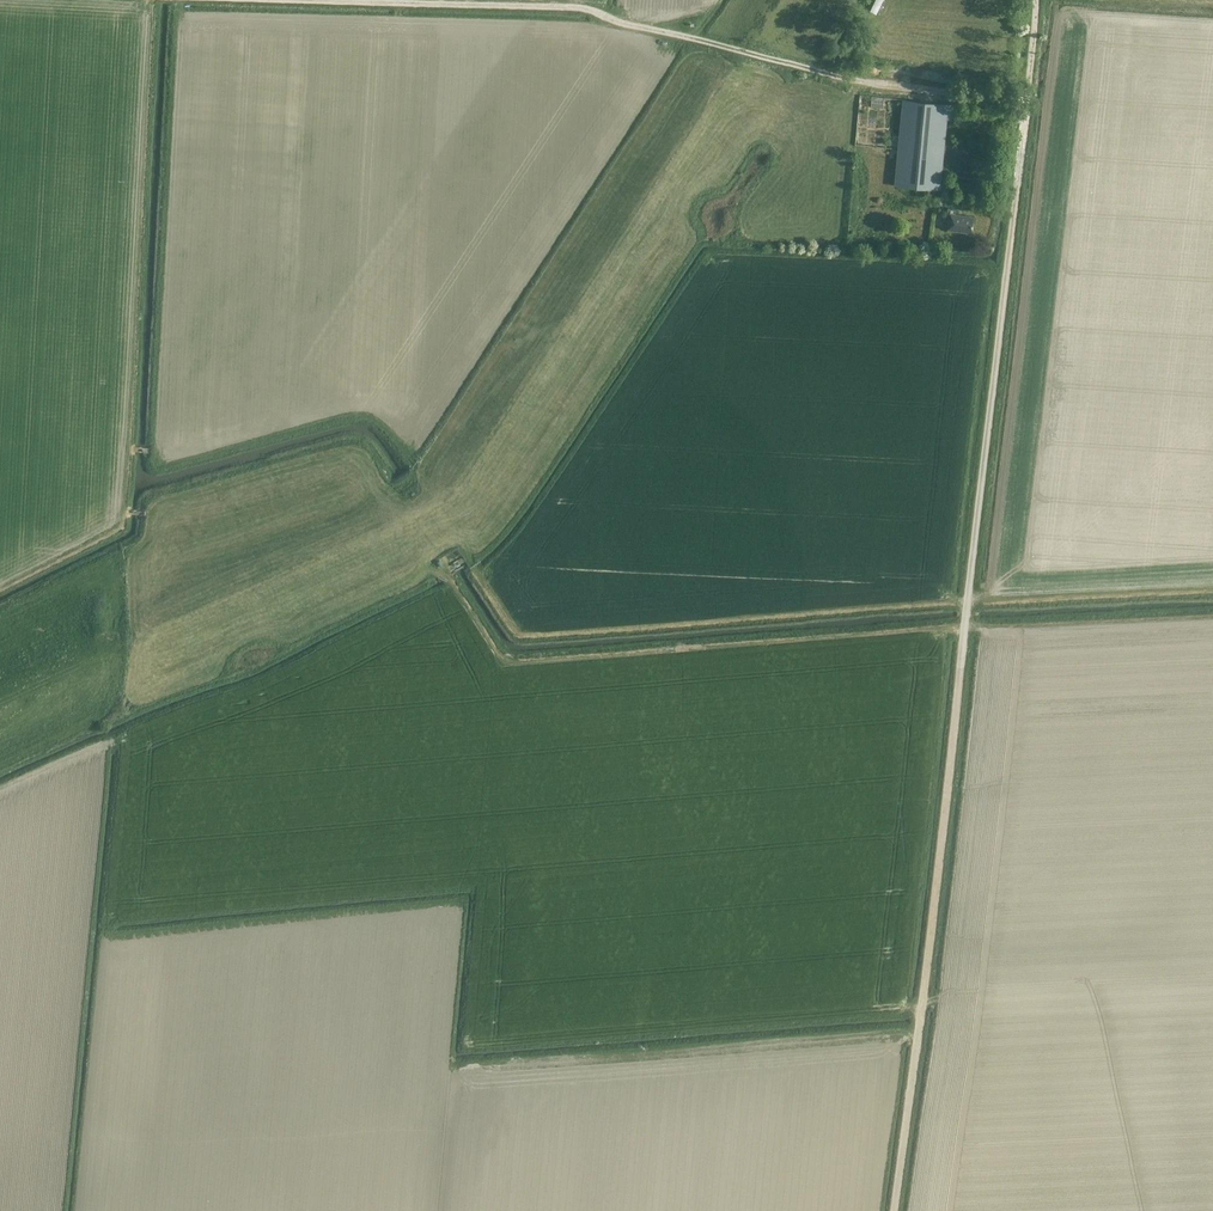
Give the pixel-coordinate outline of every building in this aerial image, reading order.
[(951,105),(903,99),(895,186),(938,191),(945,121),(950,121),(951,105)] [(862,166),(861,187),(869,187),(870,166),(862,166)] [(947,207),(947,213),(948,213),(946,229),(972,232),(974,216),(955,214),(956,208),(947,207)]
